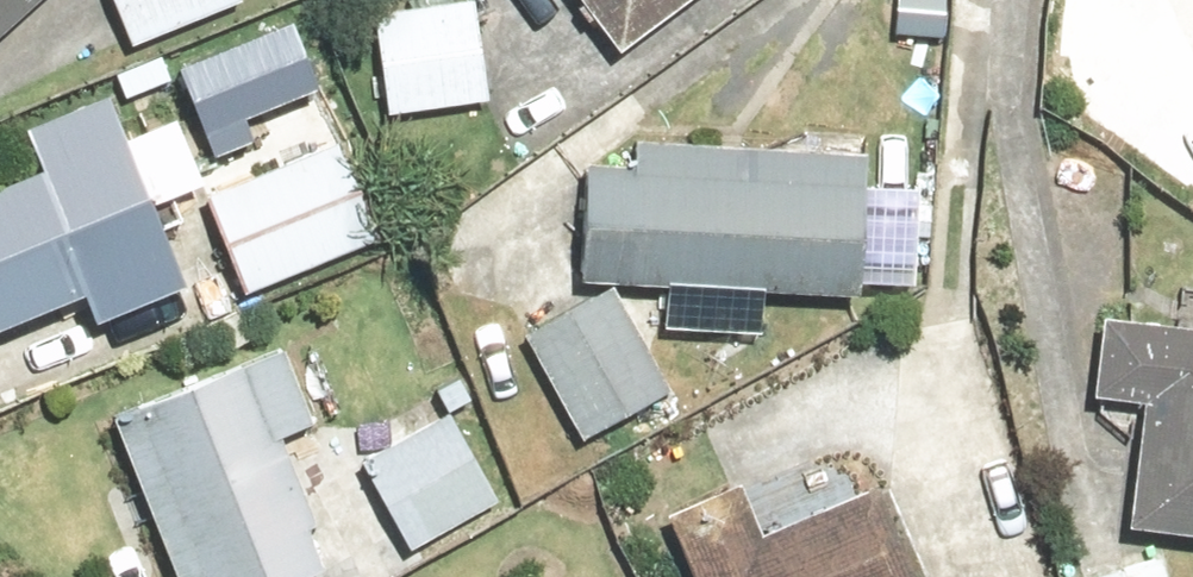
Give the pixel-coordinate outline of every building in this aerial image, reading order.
[(36,0),(0,0),(0,32),(36,0)] [(142,48),(246,7),(243,0),(123,0),(142,48)] [(611,54),(681,0),(569,0),(611,54)] [(488,3),(385,11),(394,112),(496,104),(488,3)] [(0,192),(0,330),(67,305),(78,332),(169,297),(94,100),(9,132),(28,182),(0,192)] [(584,156),(578,274),(853,287),(860,142),(638,131),(637,158),(584,156)] [(352,141),(212,196),(252,296),(391,241),(352,141)] [(618,285),(528,333),(585,439),(675,391),(618,285)] [(1095,324),(1086,399),(1134,404),(1118,539),(1192,547),(1192,335),(1095,324)] [(103,422),(160,576),(325,576),(275,442),(301,433),(274,360),(103,422)] [(460,413),(369,461),(414,547),(506,500),(460,413)] [(658,519),(682,576),(908,576),(871,487),(752,535),(733,489),(658,519)] [(1106,576),(1178,576),(1175,561),(1106,576)]
